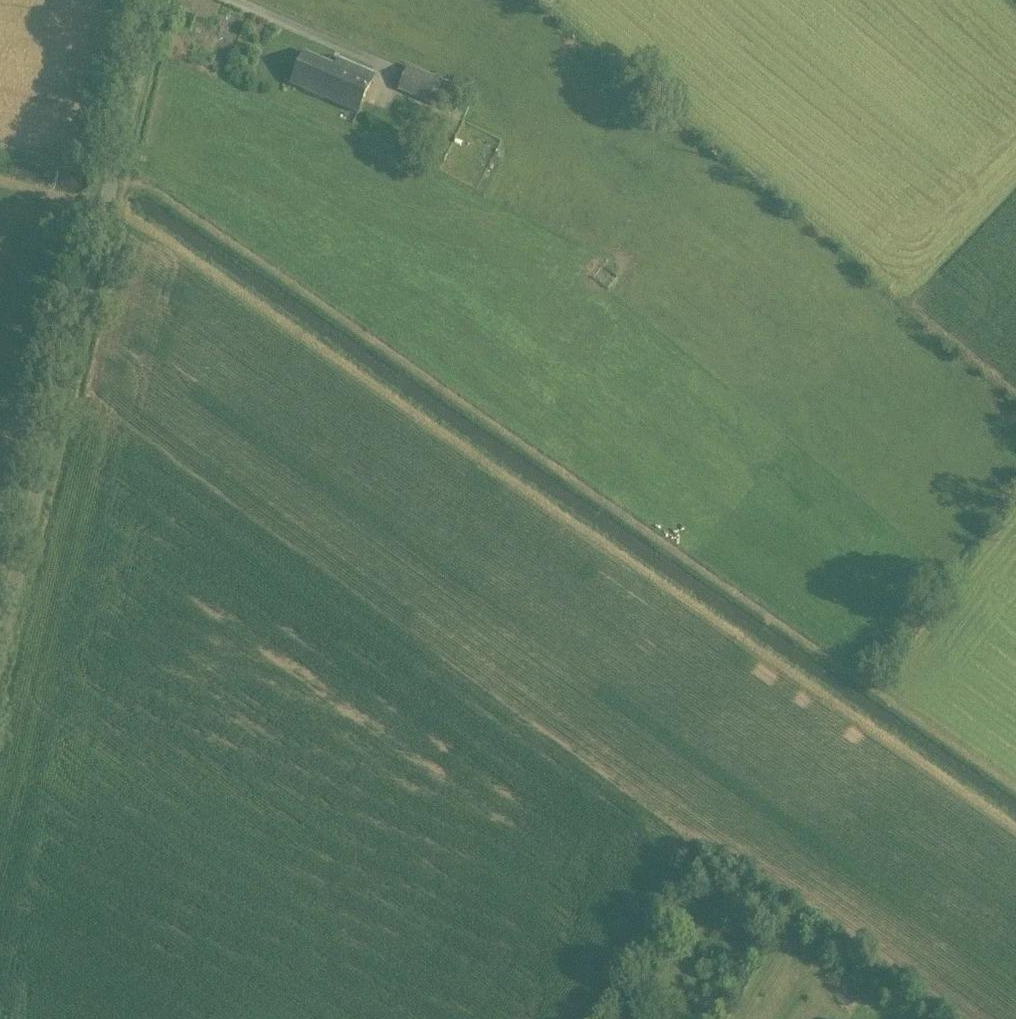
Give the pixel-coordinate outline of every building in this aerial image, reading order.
[(358,113),(374,77),(338,61),(335,69),(304,56),(291,85),(358,113)] [(461,90),(453,86),(408,67),(397,91),(455,116),(461,100),(457,99),(461,90)]
